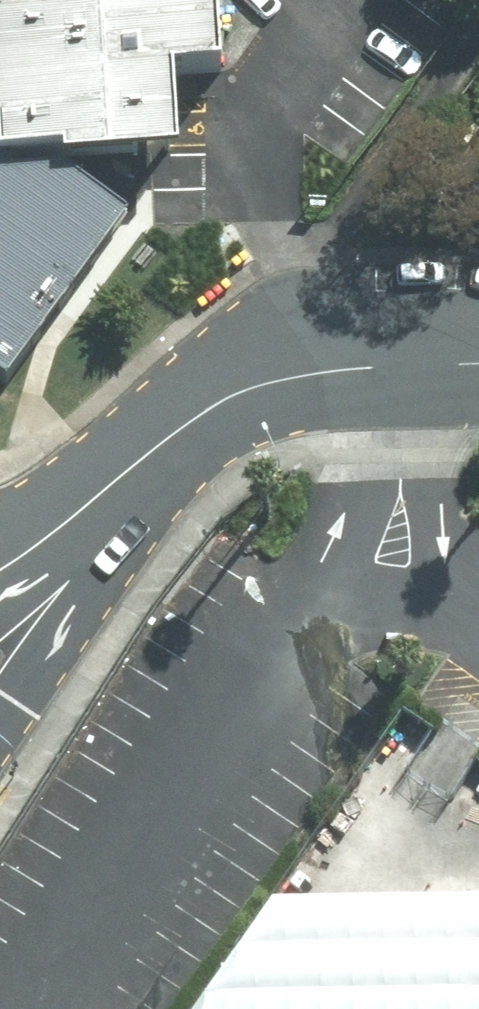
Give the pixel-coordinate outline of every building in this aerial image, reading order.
[(16,139),(175,135),(173,63),(216,62),(214,0),(12,0),(16,139)] [(6,395),(129,224),(64,178),(0,179),(0,390),(6,395)]
